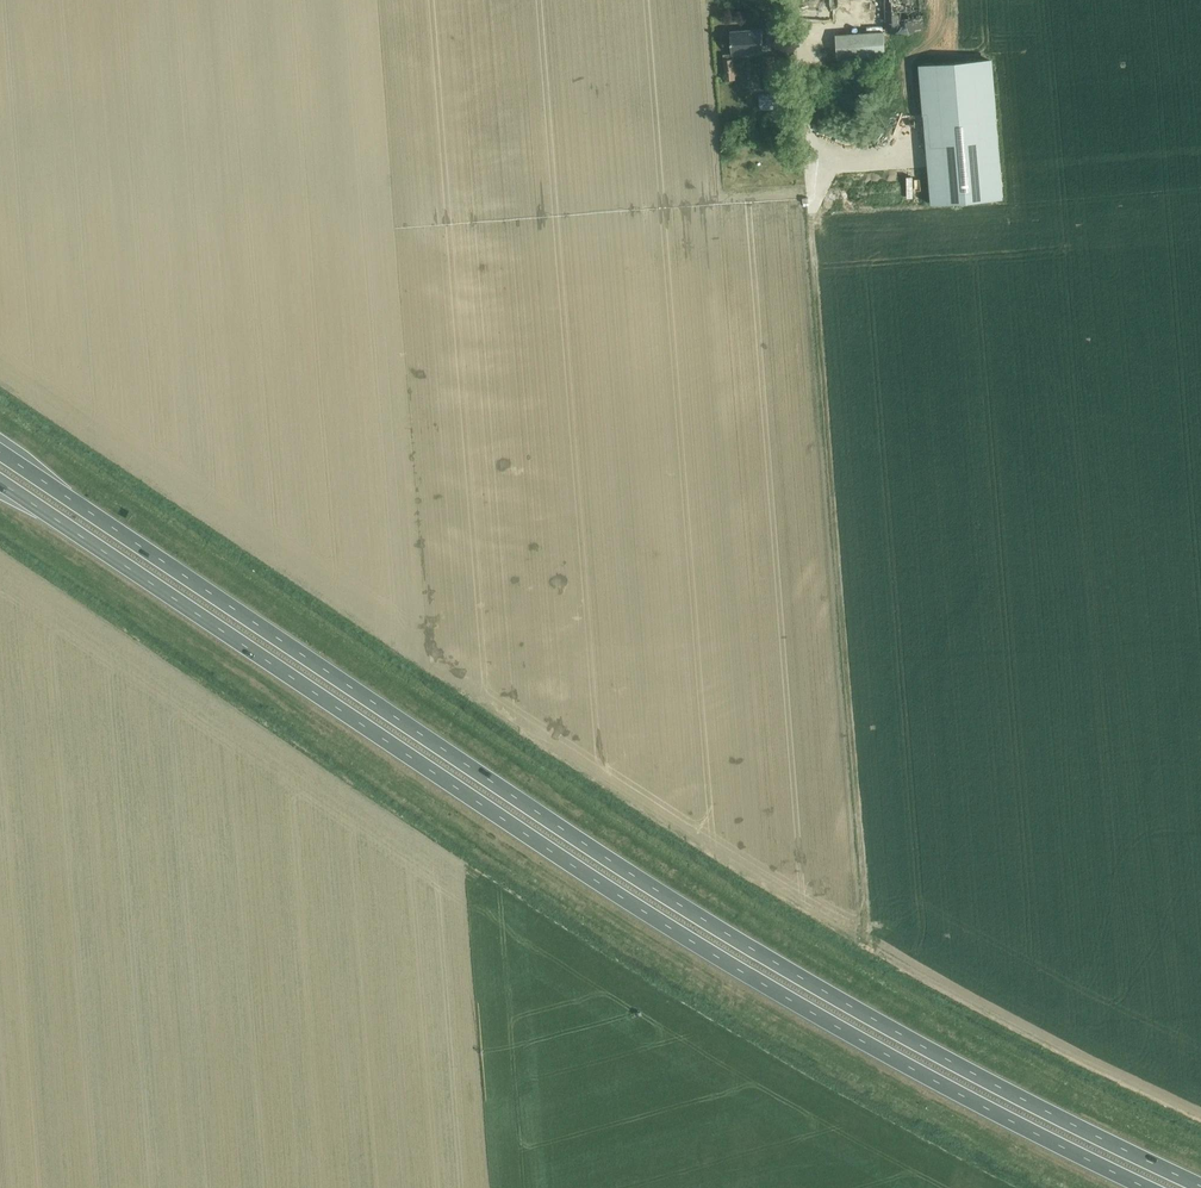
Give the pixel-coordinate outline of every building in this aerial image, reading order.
[(887,31),(922,29),(921,0),(886,0),(887,31)] [(731,31),(732,55),(764,53),(762,29),(731,31)] [(836,35),(838,59),(886,56),(884,32),(836,35)] [(763,57),(765,78),(773,77),(772,57),(763,57)] [(724,60),(725,81),(735,80),(733,59),(724,60)] [(921,67),(932,204),(1003,198),(991,61),(921,67)] [(763,92),(764,105),(774,105),(774,91),(763,92)]
